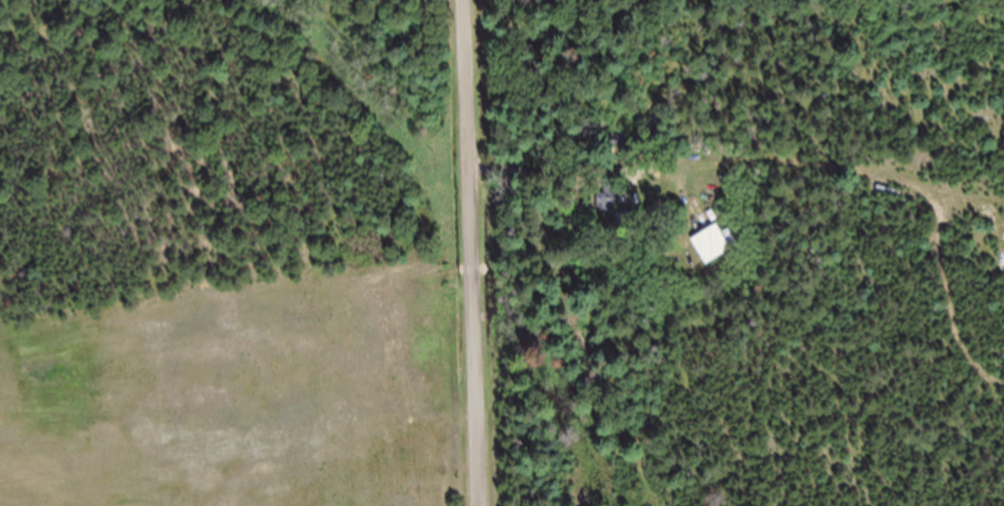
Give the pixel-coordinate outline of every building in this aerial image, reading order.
[(627,191),(599,191),(599,221),(627,221),(627,191)] [(879,201),(899,207),(901,202),(881,196),(879,201)] [(692,251),(709,275),(734,258),(717,234),(692,251)]
